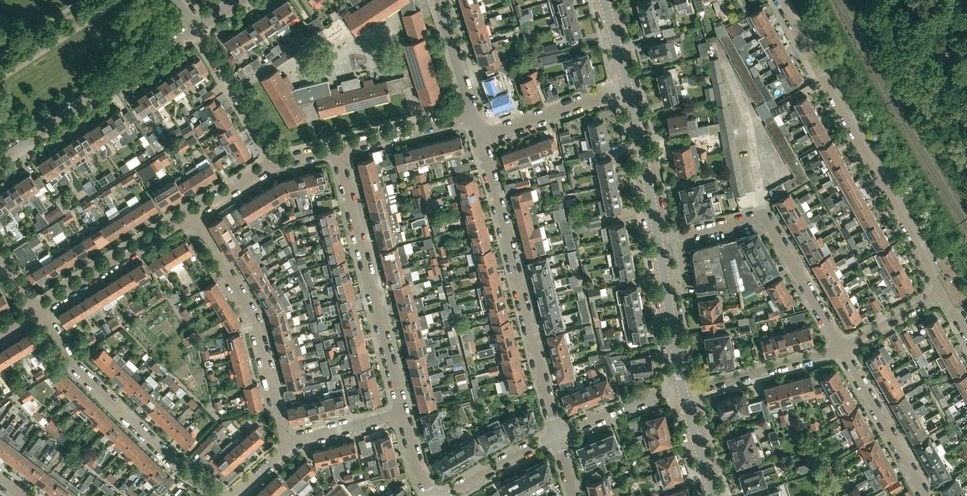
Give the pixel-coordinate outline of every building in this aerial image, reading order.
[(277,6),(287,20),(297,13),(289,0),(286,0),(277,6)] [(409,35),(411,41),(403,43),(411,67),(403,69),(405,75),(402,76),(406,86),(416,83),(422,102),(442,96),(437,77),(425,37),(428,36),(426,30),(427,30),(420,9),(417,10),(413,0),(371,0),(351,13),(349,10),(343,14),(356,34),(400,6),(402,8),(404,14),(402,15),(409,35)] [(462,6),(465,17),(482,12),(478,0),(462,6)] [(572,0),(551,0),(549,1),(553,14),(559,12),(574,7),(572,0)] [(641,17),(658,13),(656,8),(654,9),(652,0),(650,0),(638,3),(641,17)] [(662,11),(664,11),(669,9),(666,0),(658,0),(662,11)] [(686,11),(687,14),(688,14),(693,13),(691,9),(689,0),(674,0),(676,6),(677,6),(678,9),(685,7),(686,11)] [(698,12),(706,9),(703,0),(704,0),(694,0),(698,12)] [(277,6),(267,12),(276,27),(287,20),(277,6)] [(749,14),(750,14),(755,24),(768,16),(762,6),(749,14)] [(578,20),(574,7),(559,12),(563,24),(578,20)] [(342,15),(340,12),(337,8),(333,11),(337,18),(342,15)] [(521,23),(523,22),(526,21),(524,16),(523,16),(521,9),(516,10),(519,17),(521,23)] [(657,18),(659,17),(665,16),(666,17),(671,16),(669,9),(664,11),(662,11),(658,13),(641,17),(645,31),(646,31),(647,34),(655,32),(654,29),(659,27),(657,18)] [(267,12),(257,19),(266,34),(276,27),(267,12)] [(465,17),(469,29),(485,23),(482,12),(465,17)] [(318,16),(313,19),(319,29),(325,26),(318,16)] [(755,24),(761,34),(774,26),(768,16),(755,24)] [(257,19),(247,26),(256,40),(266,34),(257,19)] [(307,23),(313,33),(319,29),(313,19),(307,23)] [(582,34),(578,20),(563,24),(563,25),(557,26),(560,34),(565,33),(567,38),(582,34)] [(746,30),(740,25),(735,22),(727,27),(732,37),(746,30)] [(469,29),(473,40),(489,34),(485,23),(469,29)] [(247,26),(236,33),(246,47),(256,40),(247,26)] [(674,26),(662,29),(664,36),(666,36),(676,33),(674,26)] [(758,36),(759,38),(763,46),(767,44),(780,37),(779,36),(781,34),(779,31),(777,32),(774,26),(761,34),(758,36)] [(300,32),(296,34),(301,41),(305,39),(300,32)] [(342,35),(343,40),(338,42),(340,47),(353,42),(350,32),(342,35)] [(680,32),(676,33),(666,36),(667,42),(673,40),(673,41),(682,38),(680,32)] [(727,32),(719,36),(722,41),(730,37),(727,32)] [(732,37),(738,47),(747,42),(741,32),(732,37)] [(239,57),(236,53),(246,47),(236,33),(225,40),(235,54),(233,56),(235,59),(239,57)] [(292,37),(295,42),(297,44),(301,41),(296,34),(292,37)] [(473,40),(476,52),(492,46),(489,34),(473,40)] [(730,37),(722,41),(724,47),(733,42),(731,38),(730,37)] [(772,54),(769,56),(785,47),(780,37),(767,44),(772,54)] [(665,42),(649,46),(653,60),(660,58),(661,61),(678,57),(673,41),(673,40),(667,42),(666,42),(665,42)] [(698,44),(701,56),(708,54),(706,41),(698,44)] [(733,42),(724,47),(727,52),(736,47),(733,42)] [(278,53),(283,50),(278,43),(274,46),(278,53)] [(544,46),(546,53),(558,50),(556,43),(544,46)] [(496,59),(492,46),(476,52),(480,64),(496,59)] [(515,50),(518,56),(528,53),(526,46),(515,50)] [(736,47),(727,52),(730,57),(729,57),(730,58),(739,52),(736,47)] [(769,56),(768,54),(763,56),(766,61),(767,60),(772,68),(778,64),(778,65),(791,57),(785,47),(769,56)] [(536,57),(533,58),(536,66),(541,65),(541,66),(560,61),(558,52),(536,57)] [(739,52),(730,58),(732,63),(742,58),(739,52)] [(570,57),(563,59),(564,65),(570,64),(572,71),(592,66),(590,58),(588,58),(588,57),(588,56),(588,55),(588,54),(587,53),(586,53),(585,53),(584,53),(584,54),(583,54),(582,54),(574,56),(575,56),(570,57)] [(708,54),(697,57),(699,63),(709,61),(709,59),(708,54)] [(258,56),(254,59),(258,66),(262,63),(258,56)] [(794,58),(792,58),(791,57),(778,65),(781,69),(776,72),(780,79),(782,79),(781,76),(785,74),(797,67),(795,64),(796,61),(794,58)] [(742,58),(732,63),(735,68),(745,63),(742,58)] [(236,71),(241,78),(258,66),(254,59),(236,71)] [(195,60),(184,67),(193,81),(204,74),(195,60)] [(506,62),(487,69),(489,77),(485,79),(490,94),(504,88),(501,77),(510,74),(506,62)] [(745,63),(735,68),(738,73),(748,68),(745,63)] [(569,86),(576,84),(581,83),(581,84),(589,82),(589,81),(590,81),(591,81),(592,81),(593,81),(593,80),(594,80),(594,79),(594,78),(594,77),(593,77),(593,76),(592,75),(594,74),(592,66),(572,71),(566,73),(569,86)] [(664,72),(656,74),(660,88),(675,84),(680,83),(675,66),(663,69),(664,72)] [(184,67),(174,74),(183,88),(193,81),(184,67)] [(802,72),(799,71),(797,67),(785,74),(781,76),(782,79),(780,79),(786,90),(800,83),(798,80),(803,78),(802,77),(803,74),(802,72)] [(748,68),(738,73),(741,79),(751,73),(748,68)] [(346,80),(342,82),(338,83),(338,87),(331,88),(328,79),(295,87),(287,75),(283,77),(278,69),(261,79),(289,126),(305,116),(306,116),(320,112),(321,116),(390,98),(389,93),(403,89),(403,87),(406,86),(402,76),(374,83),(373,78),(364,80),(365,85),(361,86),(359,78),(357,78),(353,78),(349,78),(346,80)] [(528,100),(540,96),(535,84),(541,82),(537,71),(537,70),(537,69),(525,74),(527,78),(521,81),(523,87),(521,88),(523,94),(525,93),(528,100)] [(751,73),(741,79),(744,84),(754,79),(753,78),(751,73)] [(174,74),(164,80),(173,95),(183,88),(174,74)] [(755,77),(753,78),(754,79),(757,84),(759,88),(764,85),(765,84),(759,74),(755,77)] [(754,79),(744,84),(747,89),(757,84),(754,79)] [(164,80),(153,87),(163,102),(173,95),(164,80)] [(713,83),(714,89),(725,87),(724,81),(723,81),(713,83)] [(675,84),(660,88),(664,103),(678,99),(683,98),(680,83),(675,84)] [(757,84),(747,89),(750,95),(759,89),(759,88),(757,84)] [(768,102),(774,98),(767,84),(759,88),(762,95),(765,100),(768,102)] [(549,85),(543,87),(546,97),(553,94),(549,85)] [(690,96),(687,86),(681,87),(684,98),(690,96)] [(705,87),(707,100),(715,98),(712,86),(705,87)] [(153,87),(143,94),(160,120),(164,117),(156,106),(163,102),(153,87)] [(206,101),(216,94),(212,88),(208,91),(205,87),(199,90),(201,94),(201,93),(206,101)] [(512,102),(512,101),(511,100),(518,98),(514,87),(505,91),(504,88),(490,94),(491,96),(490,96),(491,97),(491,98),(494,107),(495,108),(501,106),(502,106),(509,104),(509,103),(512,102)] [(547,97),(549,101),(560,97),(556,89),(552,90),(553,94),(547,97)] [(759,89),(750,95),(753,100),(762,95),(759,89)] [(206,101),(201,93),(201,94),(197,96),(202,103),(205,101),(206,101)] [(143,94),(132,101),(142,115),(148,111),(151,116),(152,116),(157,123),(160,120),(143,94)] [(762,95),(753,100),(754,100),(757,105),(765,100),(762,95)] [(813,105),(807,95),(794,102),(797,108),(790,112),(793,117),(800,113),(813,105)] [(205,104),(212,115),(206,119),(209,123),(215,120),(227,112),(221,102),(217,104),(214,98),(205,104)] [(786,101),(771,109),(772,113),(773,116),(790,107),(786,101)] [(185,104),(181,107),(185,114),(189,111),(185,104)] [(715,107),(717,113),(730,110),(729,104),(728,104),(728,105),(717,107),(717,106),(715,107)] [(818,115),(813,105),(800,113),(805,123),(818,115)] [(121,109),(110,116),(120,131),(123,136),(127,142),(131,139),(124,128),(130,124),(121,109)] [(717,113),(718,119),(731,116),(730,110),(717,113)] [(215,120),(221,129),(216,132),(216,133),(233,122),(227,112),(215,120)] [(670,131),(685,129),(686,136),(709,132),(708,124),(698,126),(696,117),(686,119),(685,113),(667,116),(670,131)] [(773,116),(772,113),(764,118),(766,123),(765,124),(775,119),(773,116)] [(805,123),(811,133),(824,126),(818,115),(805,123)] [(110,116),(100,123),(109,137),(116,133),(120,131),(110,116)] [(718,119),(719,125),(732,122),(731,116),(718,119)] [(584,130),(586,136),(586,137),(606,132),(603,119),(588,122),(589,127),(586,128),(584,130)] [(765,124),(768,130),(778,124),(775,119),(765,124)] [(216,133),(222,142),(222,143),(239,132),(233,122),(216,133)] [(719,125),(720,130),(720,131),(733,128),(732,122),(719,125)] [(784,135),(786,134),(789,132),(784,122),(779,125),(781,129),(784,135)] [(100,123),(90,129),(99,144),(103,141),(109,137),(100,123)] [(190,123),(181,130),(186,137),(195,131),(190,123)] [(193,127),(195,131),(196,132),(202,128),(199,123),(193,127)] [(779,125),(778,124),(768,130),(771,135),(781,129),(779,125)] [(174,140),(179,137),(172,126),(167,130),(174,140)] [(830,136),(824,126),(811,133),(817,143),(830,136)] [(720,131),(721,137),(734,134),(733,128),(720,131)] [(89,151),(95,146),(103,157),(106,155),(102,149),(99,144),(90,129),(79,136),(89,151)] [(559,131),(562,144),(568,143),(567,138),(575,137),(574,135),(570,136),(569,129),(559,131)] [(771,135),(774,140),(784,135),(781,129),(771,135)] [(154,131),(148,135),(153,142),(157,138),(159,138),(154,131)] [(233,149),(233,150),(245,142),(239,132),(222,143),(228,152),(233,149)] [(609,145),(606,132),(586,137),(589,149),(578,152),(579,158),(595,154),(594,148),(609,145)] [(721,137),(722,142),(736,140),(734,134),(721,137)] [(464,151),(464,150),(467,150),(465,144),(463,144),(460,135),(450,138),(451,138),(450,138),(451,141),(452,140),(453,142),(452,143),(455,157),(454,157),(455,160),(458,159),(458,161),(457,162),(458,165),(459,171),(472,168),(471,161),(461,163),(461,160),(459,152),(464,151)] [(774,140),(777,145),(787,140),(784,135),(774,140)] [(79,136),(69,143),(79,157),(89,151),(79,136)] [(186,148),(190,146),(197,141),(194,136),(183,142),(186,148)] [(550,138),(550,137),(538,141),(542,154),(558,148),(554,137),(550,138)] [(158,150),(163,147),(157,138),(153,142),(158,150)] [(450,138),(441,140),(445,156),(450,155),(452,162),(457,161),(457,162),(458,161),(458,159),(455,160),(454,157),(455,157),(452,143),(453,142),(452,140),(451,141),(450,138),(451,138),(450,138)] [(211,144),(209,145),(206,139),(201,142),(207,152),(213,148),(211,144)] [(437,161),(437,162),(441,161),(440,157),(445,156),(441,140),(432,142),(432,143),(431,143),(432,145),(433,145),(434,148),(433,148),(437,161)] [(722,142),(723,148),(737,146),(736,140),(722,142)] [(777,145),(780,151),(790,145),(787,140),(777,145)] [(832,140),(819,147),(825,157),(838,150),(832,140)] [(538,141),(525,145),(531,163),(544,159),(542,154),(538,141)] [(182,151),(186,148),(183,142),(178,145),(182,151)] [(252,153),(245,142),(233,150),(240,161),(252,153)] [(432,142),(422,145),(427,161),(432,159),(432,163),(436,162),(437,161),(433,148),(434,148),(433,145),(432,145),(431,143),(432,143),(432,142)] [(69,143),(59,149),(69,164),(79,157),(69,143)] [(156,152),(150,143),(145,146),(151,155),(156,152)] [(675,160),(698,155),(705,154),(704,151),(701,151),(698,152),(697,151),(695,143),(673,147),(675,160)] [(427,161),(422,145),(412,147),(413,150),(414,149),(415,152),(414,153),(418,166),(423,165),(422,162),(427,161)] [(525,145),(513,149),(519,167),(531,163),(525,145)] [(780,151),(783,156),(793,150),(790,145),(780,151)] [(107,146),(102,149),(106,155),(111,152),(107,146)] [(172,149),(177,158),(182,155),(176,146),(172,149)] [(723,148),(724,154),(738,152),(737,146),(723,148)] [(412,147),(404,149),(408,165),(412,164),(413,168),(418,166),(414,153),(415,152),(414,149),(413,150),(412,147)] [(59,149),(49,156),(58,171),(69,164),(59,149)] [(394,152),(399,171),(400,176),(404,175),(402,171),(404,170),(403,166),(408,165),(404,149),(394,152)] [(507,171),(519,167),(513,149),(501,154),(507,171)] [(783,156),(786,161),(796,156),(793,150),(783,156)] [(825,158),(822,160),(821,157),(815,160),(818,164),(823,162),(824,164),(828,162),(831,168),(827,170),(844,161),(838,150),(825,157),(825,158)] [(724,154),(725,160),(739,158),(738,152),(724,154)] [(165,153),(161,156),(160,157),(163,163),(164,162),(165,163),(168,161),(168,159),(169,159),(165,153)] [(380,165),(384,164),(384,165),(388,164),(394,162),(392,153),(386,154),(387,158),(378,160),(379,161),(375,162),(374,157),(359,161),(361,171),(364,171),(363,169),(366,168),(367,169),(380,166),(380,165)] [(591,167),(597,166),(599,173),(614,170),(611,157),(596,160),(595,155),(585,157),(586,162),(590,162),(591,167)] [(701,169),(698,155),(675,160),(678,173),(701,169)] [(38,163),(48,178),(52,184),(59,180),(62,185),(66,182),(61,176),(58,171),(49,156),(38,163)] [(789,167),(790,166),(799,161),(796,156),(786,161),(789,167)] [(168,174),(157,158),(150,162),(154,168),(160,178),(168,174)] [(218,170),(219,170),(224,166),(219,158),(213,162),(218,170)] [(725,160),(726,166),(740,164),(739,158),(725,160)] [(86,160),(82,162),(86,169),(89,173),(93,171),(86,160)] [(189,176),(196,188),(207,181),(197,165),(194,161),(192,162),(192,161),(189,163),(192,168),(186,172),(189,176)] [(790,166),(792,171),(802,166),(801,164),(799,161),(790,166)] [(827,170),(832,178),(827,180),(829,185),(834,182),(833,179),(849,170),(844,161),(827,170)] [(82,162),(78,165),(82,171),(86,169),(82,162)] [(150,171),(154,168),(150,162),(146,165),(138,170),(144,180),(153,175),(150,171)] [(218,174),(211,163),(200,170),(197,165),(207,181),(218,174)] [(726,166),(727,172),(741,170),(740,164),(726,166)] [(361,171),(363,180),(379,176),(383,175),(380,166),(367,169),(366,168),(363,169),(364,171),(361,171)] [(792,171),(795,176),(805,171),(802,166),(792,171)] [(324,170),(313,172),(314,175),(316,175),(316,178),(315,178),(319,192),(323,191),(323,187),(328,185),(326,177),(324,171),(324,170)] [(450,182),(457,180),(460,192),(477,188),(474,176),(472,176),(470,170),(448,176),(450,182)] [(599,173),(601,186),(616,183),(614,170),(599,173)] [(727,172),(729,178),(742,176),(741,170),(727,172)] [(815,170),(809,174),(811,178),(818,174),(815,170)] [(854,180),(849,170),(833,179),(834,182),(835,185),(839,183),(842,187),(854,180)] [(394,180),(399,179),(397,171),(391,173),(392,179),(394,180)] [(549,174),(551,180),(560,178),(558,171),(549,174)] [(808,179),(805,171),(795,176),(799,184),(808,179)] [(310,195),(309,190),(313,189),(314,193),(319,192),(315,178),(316,178),(316,175),(314,175),(313,172),(305,174),(310,195)] [(718,174),(718,175),(719,181),(729,179),(729,178),(727,172),(718,174)] [(30,173),(20,180),(29,194),(33,199),(37,206),(41,213),(46,209),(48,208),(39,195),(37,196),(34,191),(40,187),(30,173)] [(66,173),(61,176),(66,182),(70,180),(66,173)] [(132,173),(125,178),(129,184),(131,186),(138,182),(132,173)] [(305,174),(294,177),(295,180),(297,180),(297,182),(296,182),(302,205),(303,205),(307,204),(305,197),(310,195),(305,174)] [(185,195),(196,188),(189,176),(183,180),(180,175),(175,178),(175,179),(185,195)] [(363,180),(366,191),(369,190),(368,187),(371,187),(371,188),(385,185),(385,184),(384,180),(380,181),(379,176),(363,180)] [(729,179),(730,184),(743,182),(742,176),(729,178),(729,179)] [(790,178),(789,178),(794,187),(799,184),(795,176),(791,179),(790,178)] [(305,214),(305,213),(303,205),(302,205),(296,182),(297,182),(297,180),(295,180),(294,177),(286,179),(290,195),(295,194),(295,197),(297,197),(299,206),(300,210),(296,211),(295,207),(293,207),(293,208),(296,217),(302,216),(302,214),(305,214)] [(789,178),(784,181),(789,190),(794,187),(789,178)] [(175,202),(185,195),(175,179),(165,186),(175,202)] [(280,181),(273,185),(281,199),(288,195),(290,195),(286,179),(280,181)] [(20,180),(10,187),(19,201),(29,194),(20,180)] [(411,180),(402,183),(404,190),(412,187),(412,188),(414,187),(413,185),(411,180)] [(526,186),(523,180),(516,182),(517,188),(526,186)] [(680,188),(684,203),(696,200),(712,196),(711,196),(710,194),(707,194),(706,191),(716,188),(714,180),(680,188)] [(860,190),(854,180),(842,187),(845,193),(841,195),(843,198),(844,200),(860,190)] [(784,181),(779,184),(784,192),(789,190),(784,181)] [(730,184),(731,190),(745,188),(743,182),(730,184)] [(422,193),(419,183),(413,185),(414,187),(412,188),(414,195),(422,193)] [(601,186),(604,199),(619,196),(616,183),(601,186)] [(94,184),(86,190),(89,195),(97,189),(94,184)] [(366,191),(368,199),(388,193),(386,184),(385,184),(385,185),(371,188),(371,187),(368,187),(369,190),(366,191)] [(779,184),(774,187),(779,195),(784,192),(779,184)] [(273,185),(264,191),(265,193),(267,192),(268,194),(267,195),(275,208),(279,205),(277,202),(281,200),(273,185)] [(163,209),(175,202),(165,186),(153,193),(163,209)] [(0,193),(0,195),(9,208),(15,217),(17,220),(20,217),(17,212),(17,211),(23,207),(21,204),(19,201),(10,187),(0,193)] [(769,190),(774,198),(779,195),(774,187),(769,190)] [(431,199),(428,188),(421,190),(422,193),(424,201),(426,201),(431,199)] [(460,192),(463,203),(479,199),(477,188),(460,192)] [(525,189),(511,193),(514,206),(534,201),(531,188),(525,189)] [(110,196),(106,190),(102,193),(108,203),(113,200),(110,196)] [(737,205),(734,195),(732,190),(731,190),(724,192),(725,198),(728,198),(730,207),(737,205)] [(851,203),(853,208),(866,200),(860,190),(844,200),(843,198),(838,201),(840,205),(845,202),(847,205),(851,203)] [(264,191),(257,195),(265,209),(269,207),(271,210),(275,208),(267,195),(268,194),(267,192),(265,193),(264,191)] [(790,192),(775,200),(781,211),(799,200),(800,203),(800,202),(805,199),(803,195),(798,198),(797,196),(793,198),(790,192)] [(368,199),(371,208),(390,203),(391,203),(388,193),(368,199)] [(65,212),(70,208),(63,198),(60,194),(54,198),(57,202),(65,212)] [(140,194),(130,198),(132,202),(142,198),(140,194)] [(9,208),(0,195),(0,214),(9,208)] [(257,195),(247,201),(249,204),(251,202),(252,205),(251,205),(261,221),(259,217),(263,215),(261,212),(265,209),(257,195)] [(421,195),(416,197),(414,197),(415,202),(416,206),(423,205),(421,195)] [(714,195),(712,196),(696,200),(698,206),(700,206),(702,214),(720,209),(718,199),(715,199),(714,195)] [(159,208),(151,196),(141,202),(149,214),(159,208)] [(321,199),(323,209),(334,206),(331,197),(324,199),(324,198),(321,199),(320,196),(316,197),(317,200),(321,199)] [(600,213),(621,209),(619,196),(604,199),(598,201),(600,213)] [(754,196),(744,198),(745,208),(756,206),(754,196)] [(576,197),(568,199),(565,199),(567,207),(572,206),(571,205),(577,204),(576,197)] [(463,203),(466,215),(482,211),(479,199),(463,203)] [(91,200),(87,202),(94,214),(94,215),(95,216),(100,213),(95,204),(94,205),(91,200)] [(139,221),(149,214),(141,202),(140,200),(129,206),(131,209),(139,221)] [(434,200),(426,202),(428,209),(436,207),(434,200)] [(684,203),(688,218),(702,214),(700,206),(698,206),(696,200),(684,203)] [(781,211),(787,221),(805,211),(800,203),(799,200),(781,211)] [(809,211),(814,209),(811,200),(806,202),(809,211)] [(853,216),(854,218),(849,221),(852,225),(857,222),(855,219),(871,210),(866,200),(853,208),(857,215),(853,216)] [(252,226),(261,221),(251,205),(252,205),(251,202),(249,204),(247,201),(240,206),(246,216),(252,226)] [(514,206),(517,218),(537,213),(534,201),(514,206)] [(87,202),(82,205),(90,217),(94,215),(94,214),(87,202)] [(371,208),(373,217),(393,212),(390,203),(371,208)] [(54,209),(44,215),(49,222),(59,215),(59,216),(64,213),(59,205),(54,208),(54,209)] [(423,205),(416,206),(413,207),(415,217),(426,215),(423,205)] [(243,216),(238,207),(230,212),(235,221),(243,216)] [(566,219),(564,207),(553,209),(555,221),(566,219)] [(334,208),(310,214),(311,218),(315,217),(315,218),(319,218),(320,222),(336,218),(335,216),(334,208)] [(129,227),(139,221),(131,209),(122,215),(129,227)] [(109,216),(112,221),(119,233),(129,227),(122,215),(118,210),(109,216)] [(436,210),(429,212),(432,224),(439,222),(436,210)] [(877,220),(871,210),(855,219),(857,222),(857,224),(861,222),(864,228),(877,220)] [(400,211),(393,212),(373,217),(376,228),(378,227),(378,225),(380,225),(381,225),(403,220),(400,211)] [(466,215),(469,226),(485,222),(482,211),(466,215)] [(787,221),(793,231),(811,221),(809,219),(810,218),(809,218),(805,211),(787,221)] [(284,222),(290,218),(287,213),(281,216),(284,222)] [(517,218),(520,230),(540,225),(537,213),(517,218)] [(209,224),(215,234),(217,232),(216,231),(218,230),(219,230),(232,223),(226,214),(224,215),(209,224)] [(599,214),(587,217),(588,224),(600,221),(599,214)] [(67,215),(62,217),(66,223),(71,221),(67,215)] [(793,231),(799,241),(813,233),(810,227),(814,225),(812,222),(817,219),(814,215),(809,218),(810,218),(809,219),(811,221),(793,231)] [(34,223),(37,227),(38,229),(48,223),(44,216),(34,223)] [(9,242),(12,241),(19,236),(20,238),(24,235),(17,225),(18,222),(17,220),(15,217),(3,224),(0,219),(0,228),(9,242)] [(425,217),(417,219),(418,225),(421,225),(427,224),(425,217)] [(314,224),(316,229),(309,231),(310,235),(315,234),(315,235),(317,234),(316,232),(318,231),(319,233),(333,229),(333,230),(336,229),(335,227),(338,227),(336,218),(320,222),(314,224)] [(403,223),(403,220),(381,225),(380,225),(378,225),(378,227),(376,228),(378,236),(397,231),(397,232),(401,231),(399,224),(403,223)] [(867,240),(883,231),(877,220),(864,228),(865,228),(860,231),(863,236),(862,236),(863,239),(865,238),(867,240)] [(111,222),(102,227),(109,239),(119,233),(112,221),(111,222)] [(601,227),(600,221),(588,224),(578,226),(580,232),(589,230),(601,227),(604,240),(627,235),(624,222),(601,227)] [(846,225),(841,228),(842,230),(847,238),(851,235),(847,227),(852,225),(849,221),(845,223),(846,225)] [(441,230),(439,222),(432,224),(434,232),(441,230)] [(469,226),(472,237),(488,233),(485,222),(469,226)] [(215,234),(220,241),(234,233),(231,228),(234,226),(232,223),(219,230),(218,230),(216,231),(217,232),(215,234)] [(273,231),(272,228),(269,223),(264,226),(268,233),(273,231)] [(428,224),(427,224),(421,225),(423,235),(430,234),(428,224)] [(520,230),(523,242),(543,237),(540,225),(520,230)] [(265,231),(258,235),(260,238),(268,233),(264,226),(262,227),(265,231)] [(54,236),(52,232),(51,232),(48,227),(43,230),(48,239),(54,236)] [(102,227),(92,233),(100,245),(109,239),(102,227)] [(340,237),(338,227),(335,227),(336,229),(333,230),(333,229),(319,233),(318,231),(316,232),(317,234),(315,235),(315,234),(310,235),(311,239),(324,236),(325,241),(340,237)] [(293,229),(285,231),(284,231),(289,240),(295,239),(293,229)] [(401,231),(397,232),(397,231),(378,236),(380,246),(403,240),(407,239),(405,230),(401,231)] [(876,249),(889,242),(883,231),(867,240),(871,238),(876,249)] [(258,235),(256,232),(252,235),(256,241),(260,238),(258,235)] [(41,240),(37,233),(28,239),(32,246),(41,240)] [(92,233),(83,239),(90,251),(100,245),(92,233)] [(220,241),(225,250),(228,249),(227,247),(229,246),(230,246),(245,237),(242,239),(239,235),(236,237),(234,233),(220,241)] [(474,249),(491,245),(488,233),(472,237),(473,243),(467,245),(468,250),(474,249)] [(760,278),(778,269),(757,233),(727,241),(735,272),(738,284),(739,289),(749,288),(761,281),(760,278)] [(799,241),(804,251),(819,242),(813,233),(799,241)] [(612,239),(614,249),(614,251),(629,248),(627,235),(604,240),(604,241),(612,239)] [(821,238),(822,240),(819,242),(804,251),(810,261),(825,253),(821,246),(825,244),(824,242),(828,239),(826,235),(821,238)] [(847,238),(853,249),(857,246),(858,248),(863,245),(861,241),(856,243),(851,235),(847,238)] [(288,243),(284,236),(279,239),(282,246),(288,243)] [(225,250),(230,258),(235,254),(243,249),(243,248),(241,245),(247,241),(245,237),(230,246),(229,246),(227,247),(228,249),(225,250)] [(342,245),(340,237),(325,241),(326,246),(322,247),(323,248),(314,250),(315,253),(319,252),(323,251),(338,248),(338,249),(340,248),(340,246),(342,245)] [(543,237),(523,242),(526,255),(540,251),(546,249),(543,237)] [(12,249),(21,265),(36,256),(30,247),(32,246),(28,239),(12,249)] [(83,239),(73,246),(80,257),(90,251),(83,239)] [(297,248),(295,239),(289,240),(293,249),(297,248)] [(192,241),(190,242),(188,243),(186,240),(174,248),(181,258),(193,251),(193,250),(196,248),(192,241)] [(727,241),(694,249),(698,277),(735,272),(727,241)] [(258,246),(254,248),(252,243),(243,248),(243,249),(235,254),(240,263),(242,262),(242,261),(244,260),(261,250),(258,246)] [(416,243),(408,244),(411,255),(418,253),(416,243)] [(404,244),(381,249),(383,259),(406,253),(404,244)] [(447,255),(446,255),(444,244),(437,246),(440,255),(443,255),(443,256),(447,255)] [(286,255),(292,251),(288,245),(282,248),(286,255)] [(330,260),(345,256),(342,245),(340,246),(340,248),(338,249),(338,248),(323,251),(325,256),(329,255),(330,260)] [(878,261),(879,263),(875,266),(877,270),(882,267),(881,265),(884,263),(897,256),(891,245),(878,253),(882,258),(878,261)] [(73,246),(67,249),(65,246),(61,248),(70,263),(80,257),(73,246)] [(491,247),(475,251),(471,252),(474,264),(478,263),(494,259),(491,247)] [(59,254),(53,258),(61,269),(70,263),(61,248),(57,251),(59,254)] [(174,248),(162,255),(169,266),(181,258),(174,248)] [(632,261),(629,248),(614,251),(610,252),(612,265),(632,261)] [(245,271),(258,263),(262,261),(259,256),(263,254),(261,250),(244,260),(242,261),(242,262),(240,263),(245,271)] [(383,259),(385,267),(401,264),(409,262),(406,253),(383,259)] [(812,264),(818,275),(836,264),(835,262),(831,254),(827,256),(812,264)] [(856,259),(854,254),(846,259),(847,261),(848,263),(856,259)] [(150,263),(157,273),(169,266),(162,255),(150,263)] [(297,262),(294,256),(288,258),(292,265),(297,263),(297,262)] [(453,256),(441,259),(442,265),(449,263),(449,261),(454,260),(453,256)] [(529,261),(532,272),(550,268),(547,256),(529,261)] [(883,277),(903,266),(897,256),(884,263),(890,273),(883,277)] [(437,257),(430,258),(432,265),(438,264),(437,257)] [(53,258),(43,264),(51,276),(61,269),(53,258)] [(297,260),(299,268),(307,266),(305,258),(297,260)] [(346,259),(322,264),(325,273),(348,268),(346,259)] [(481,274),(497,270),(494,259),(478,263),(479,269),(473,270),(474,272),(474,275),(481,274)] [(818,275),(824,285),(838,276),(839,277),(843,274),(838,266),(842,263),(840,259),(835,262),(836,264),(818,275)] [(614,278),(620,277),(634,274),(632,261),(612,265),(614,278)] [(150,273),(143,262),(131,270),(138,281),(150,273)] [(843,266),(846,274),(855,270),(852,262),(843,266)] [(245,271),(251,280),(253,279),(252,277),(254,276),(254,277),(267,269),(265,265),(261,267),(258,263),(245,271)] [(51,276),(43,264),(28,274),(33,283),(38,279),(40,282),(51,276)] [(418,264),(410,266),(410,265),(402,267),(401,264),(385,267),(387,276),(411,271),(411,270),(419,269),(418,264)] [(432,265),(434,274),(440,273),(438,264),(432,265)] [(883,277),(888,285),(886,285),(889,290),(893,288),(894,287),(893,286),(908,276),(903,266),(883,277)] [(333,276),(334,280),(350,276),(348,268),(325,273),(326,277),(333,276)] [(532,272),(535,284),(553,279),(550,268),(532,272)] [(251,280),(255,287),(269,279),(266,274),(269,272),(267,269),(254,277),(254,276),(252,277),(253,279),(251,280)] [(131,270),(119,277),(126,288),(138,281),(131,270)] [(497,270),(481,274),(474,275),(475,279),(476,279),(482,277),(484,285),(500,281),(497,270)] [(387,276),(390,286),(394,285),(394,284),(406,281),(410,280),(413,279),(411,271),(387,276)] [(729,291),(739,289),(738,284),(735,272),(698,277),(696,277),(696,279),(694,279),(695,285),(697,285),(698,291),(714,288),(715,293),(729,291)] [(309,285),(310,285),(314,283),(311,276),(306,277),(309,285)] [(328,286),(329,291),(352,285),(350,276),(334,280),(335,284),(328,286)] [(824,285),(829,295),(844,286),(839,277),(838,276),(824,285)] [(914,287),(908,276),(893,286),(894,287),(893,288),(899,298),(909,292),(908,290),(914,287)] [(119,277),(107,284),(114,295),(126,288),(119,277)] [(767,285),(774,297),(788,289),(781,278),(767,285)] [(255,287),(260,297),(263,295),(262,293),(264,292),(265,293),(277,286),(274,281),(271,283),(269,279),(255,287)] [(424,281),(418,282),(414,283),(413,279),(410,280),(406,281),(394,284),(394,285),(390,286),(394,285),(396,293),(419,287),(425,286),(424,281)] [(535,284),(538,296),(556,291),(553,279),(535,284)] [(308,288),(304,280),(300,283),(300,284),(303,290),(305,297),(310,295),(308,288)] [(594,288),(593,280),(586,281),(588,289),(594,288)] [(206,301),(222,291),(216,281),(205,287),(209,294),(203,297),(206,301)] [(502,292),(500,281),(484,285),(486,296),(502,292)] [(753,287),(756,292),(765,287),(762,281),(753,287)] [(107,284),(95,292),(104,306),(105,309),(108,308),(113,305),(114,303),(118,301),(114,295),(107,284)] [(68,285),(58,289),(60,294),(70,290),(68,285)] [(338,294),(339,298),(353,295),(354,295),(354,294),(352,285),(329,291),(328,291),(329,296),(338,294)] [(260,297),(265,304),(278,296),(276,291),(279,289),(277,286),(265,293),(264,292),(262,293),(263,295),(260,297)] [(448,294),(454,293),(455,293),(453,286),(446,288),(448,294)] [(637,286),(622,289),(617,290),(616,291),(618,303),(619,303),(639,299),(637,286)] [(829,295),(835,305),(850,296),(844,286),(829,295)] [(396,293),(398,302),(414,298),(413,294),(420,292),(419,287),(396,293)] [(589,299),(590,299),(602,297),(600,287),(588,289),(589,299)] [(0,288),(0,310),(1,311),(11,305),(0,288)] [(175,302),(187,295),(184,289),(180,291),(180,292),(171,296),(175,302)] [(774,297),(780,308),(794,300),(788,289),(774,297)] [(165,297),(161,291),(156,294),(154,291),(148,296),(153,303),(159,299),(160,300),(165,297)] [(228,301),(222,291),(206,301),(208,305),(213,302),(217,308),(228,301)] [(538,296),(541,307),(559,303),(556,291),(538,296)] [(95,292),(83,299),(90,310),(93,316),(99,312),(98,311),(101,309),(100,308),(104,306),(95,292)] [(270,312),(270,313),(273,312),(273,310),(275,309),(275,310),(287,305),(287,304),(291,303),(285,292),(278,296),(265,304),(270,312)] [(505,303),(502,292),(486,296),(480,298),(483,310),(489,308),(489,307),(505,303)] [(452,305),(457,304),(454,293),(448,294),(451,305),(452,305)] [(835,305),(841,315),(855,306),(861,303),(856,293),(850,297),(850,296),(835,305)] [(313,310),(310,295),(305,297),(308,312),(313,310)] [(330,304),(331,309),(355,303),(355,300),(356,300),(354,295),(353,295),(339,298),(337,299),(338,302),(330,304)] [(398,302),(400,310),(424,305),(421,296),(414,298),(398,302)] [(701,312),(702,313),(720,310),(719,297),(700,300),(702,312),(701,312)] [(882,308),(880,305),(876,297),(875,297),(869,300),(870,300),(869,300),(875,311),(882,308)] [(83,299),(71,307),(78,318),(90,310),(83,299)] [(642,312),(639,299),(619,303),(622,316),(642,312)] [(139,300),(135,302),(141,312),(145,309),(139,300)] [(216,318),(218,322),(235,312),(228,301),(217,308),(221,315),(216,318)] [(135,302),(131,305),(137,314),(141,312),(135,302)] [(340,312),(341,316),(357,312),(355,303),(331,309),(332,314),(340,312)] [(462,315),(461,309),(459,303),(457,304),(452,305),(456,317),(462,315)] [(492,319),(508,315),(505,303),(489,307),(489,308),(492,319)] [(541,307),(544,319),(562,314),(559,303),(541,307)] [(270,313),(272,321),(287,317),(285,310),(288,309),(287,305),(275,310),(275,309),(273,310),(273,312),(270,313)] [(400,310),(402,320),(426,314),(418,316),(417,311),(421,310),(420,309),(424,308),(424,305),(400,310)] [(860,315),(855,306),(841,315),(846,325),(854,321),(855,322),(867,316),(865,312),(860,315)] [(59,314),(66,325),(78,318),(71,307),(59,314)] [(453,317),(452,309),(451,307),(448,308),(449,308),(441,310),(443,319),(453,317)] [(590,321),(587,308),(580,310),(581,314),(583,314),(584,322),(590,321)] [(598,315),(596,308),(591,309),(594,321),(600,320),(598,314),(598,315)] [(780,316),(780,315),(778,309),(767,312),(769,319),(773,318),(780,316)] [(702,313),(702,314),(699,315),(700,322),(703,321),(704,326),(722,323),(720,310),(702,313)] [(230,329),(238,324),(241,322),(235,312),(218,322),(221,326),(226,323),(230,329)] [(335,323),(336,326),(359,320),(357,312),(341,316),(342,321),(335,323)] [(644,324),(642,312),(622,316),(624,329),(630,328),(630,327),(644,324)] [(804,312),(793,314),(795,320),(805,317),(804,312)] [(402,320),(405,329),(428,323),(426,314),(402,320)] [(565,326),(562,314),(544,319),(547,331),(565,326)] [(121,324),(120,324),(115,316),(111,318),(117,327),(121,324)] [(272,321),(275,331),(278,330),(277,328),(279,328),(280,329),(295,325),(293,316),(287,317),(272,321)] [(749,324),(747,316),(739,317),(740,321),(732,322),(733,325),(738,324),(738,325),(749,324)] [(937,317),(935,318),(934,317),(931,316),(918,323),(923,333),(920,335),(918,334),(911,338),(907,330),(901,333),(909,346),(909,347),(917,342),(927,336),(943,327),(937,317)] [(455,323),(453,317),(443,319),(444,325),(455,323)] [(509,317),(485,323),(486,329),(494,327),(496,333),(511,329),(509,317)] [(113,329),(117,327),(111,318),(107,321),(113,329)] [(317,320),(316,320),(310,321),(312,331),(314,331),(314,330),(319,329),(317,320)] [(344,329),(345,333),(362,329),(359,320),(336,326),(337,331),(344,329)] [(594,321),(597,334),(602,333),(601,326),(600,320),(594,321)] [(317,323),(319,330),(327,328),(325,321),(317,323)] [(904,321),(896,323),(898,330),(906,327),(904,321)] [(758,333),(756,323),(756,322),(750,323),(749,323),(749,324),(751,330),(752,334),(758,333)] [(405,329),(407,338),(427,333),(426,332),(423,333),(421,328),(429,326),(428,323),(405,329)] [(647,337),(644,324),(630,327),(630,328),(632,340),(647,337)] [(751,330),(749,324),(738,325),(739,332),(751,330)] [(275,331),(277,340),(292,336),(291,331),(295,330),(294,326),(295,325),(280,329),(279,328),(277,328),(278,330),(275,331)] [(809,325),(797,328),(801,345),(813,341),(809,325)] [(948,337),(943,327),(927,336),(933,347),(936,345),(936,344),(948,337)] [(195,341),(198,340),(198,339),(196,335),(205,330),(204,329),(201,331),(199,328),(183,338),(188,346),(195,341)] [(797,328),(785,331),(789,348),(801,345),(797,328)] [(337,340),(338,345),(364,339),(362,329),(345,333),(346,338),(337,340)] [(496,333),(499,344),(514,340),(511,329),(496,333)] [(206,332),(205,330),(196,335),(198,339),(198,340),(199,341),(204,337),(203,333),(206,332)] [(466,331),(460,333),(462,341),(468,340),(466,331)] [(572,336),(566,337),(564,331),(547,335),(550,347),(567,342),(572,341),(572,336)] [(785,331),(773,335),(777,351),(789,348),(785,331)] [(45,354),(31,332),(19,340),(26,351),(30,358),(35,354),(38,358),(45,354)] [(243,344),(240,332),(221,337),(224,349),(243,344)] [(407,338),(409,347),(433,341),(432,337),(428,338),(427,333),(407,338)] [(705,337),(707,351),(733,347),(732,340),(730,340),(729,333),(705,337)] [(277,340),(279,350),(282,349),(282,347),(284,347),(285,348),(298,344),(300,344),(297,334),(292,336),(277,340)] [(456,335),(449,337),(451,345),(457,343),(456,335)] [(765,354),(777,351),(773,335),(760,338),(765,354)] [(595,342),(594,336),(584,338),(586,344),(595,342)] [(892,340),(898,351),(904,347),(898,337),(892,340)] [(954,347),(948,337),(936,344),(936,345),(941,354),(954,347)] [(349,347),(350,351),(366,347),(364,339),(338,345),(341,344),(341,347),(345,346),(345,347),(349,347)] [(409,347),(411,355),(412,355),(424,352),(424,353),(427,352),(427,351),(435,349),(434,345),(440,343),(439,339),(433,341),(409,347)] [(14,358),(26,351),(19,340),(7,347),(14,358)] [(471,351),(468,340),(462,341),(466,353),(471,351)] [(499,344),(501,355),(517,351),(514,340),(499,344)] [(550,347),(553,358),(570,354),(567,342),(550,347)] [(613,348),(612,342),(600,344),(601,350),(613,348)] [(917,342),(909,347),(914,357),(922,352),(917,342)] [(232,353),(233,359),(246,356),(243,344),(224,349),(226,354),(232,353)] [(279,350),(281,358),(297,355),(295,350),(299,349),(298,344),(285,348),(284,347),(282,347),(282,349),(279,350)] [(751,357),(758,355),(755,344),(748,346),(751,357)] [(865,358),(871,368),(886,360),(882,352),(886,349),(884,345),(873,351),(874,353),(865,358)] [(0,351),(0,363),(2,366),(14,358),(7,347),(0,351)] [(94,356),(104,365),(113,356),(103,347),(100,350),(97,348),(92,353),(94,356)] [(143,350),(140,347),(135,352),(139,355),(143,350)] [(326,348),(328,357),(334,355),(332,347),(326,348)] [(344,358),(345,362),(368,356),(366,347),(350,351),(351,356),(344,358)] [(707,351),(710,367),(733,363),(732,355),(735,355),(733,347),(707,351)] [(941,368),(947,364),(960,357),(954,347),(941,354),(936,357),(941,368)] [(204,359),(211,357),(224,353),(224,350),(215,352),(215,351),(203,354),(204,359)] [(407,356),(410,365),(437,358),(435,350),(427,352),(424,353),(424,352),(412,355),(411,355),(407,356)] [(501,355),(504,367),(520,363),(517,351),(501,355)] [(630,352),(610,355),(609,351),(600,352),(606,373),(615,372),(615,371),(632,368),(634,375),(653,372),(650,354),(645,355),(645,354),(631,356),(630,352)] [(104,365),(113,374),(126,361),(117,352),(113,356),(104,365)] [(451,354),(453,363),(462,361),(460,352),(451,354)] [(553,358),(556,369),(573,365),(570,354),(553,358)] [(916,358),(921,366),(924,364),(928,362),(924,354),(916,358)] [(281,358),(284,369),(287,368),(286,366),(289,366),(289,367),(303,363),(302,359),(298,360),(297,355),(281,358)] [(330,364),(336,362),(334,355),(328,357),(330,364)] [(230,367),(231,372),(249,368),(246,356),(233,359),(235,366),(230,367)] [(354,365),(355,369),(356,369),(356,368),(370,364),(368,356),(345,362),(341,363),(342,368),(354,365)] [(953,375),(966,368),(960,357),(947,364),(953,375)] [(410,365),(412,374),(428,370),(427,365),(440,362),(439,358),(437,358),(410,365)] [(161,361),(159,359),(156,362),(155,361),(150,366),(153,370),(161,361)] [(871,368),(877,379),(892,370),(886,360),(871,368)] [(113,374),(122,383),(131,374),(135,371),(125,362),(126,361),(113,374)] [(165,365),(161,361),(153,370),(157,373),(165,365)] [(454,363),(456,369),(463,367),(462,361),(454,363)] [(284,369),(286,377),(306,373),(306,372),(301,373),(300,369),(304,368),(303,363),(289,367),(289,366),(286,366),(287,368),(284,369)] [(504,367),(507,378),(523,374),(520,363),(504,367)] [(349,376),(344,377),(344,380),(375,373),(372,365),(370,365),(370,364),(356,368),(356,369),(355,369),(356,369),(357,373),(349,375),(349,376)] [(918,367),(924,377),(929,374),(924,364),(921,366),(918,367)] [(556,369),(559,380),(576,376),(573,365),(556,369)] [(252,380),(249,368),(231,372),(232,376),(237,375),(239,383),(252,380)] [(821,378),(827,388),(829,387),(842,381),(835,369),(821,378)] [(56,390),(59,393),(72,379),(64,370),(58,376),(54,380),(60,385),(56,390)] [(412,374),(414,382),(438,376),(437,373),(433,374),(432,373),(429,374),(428,370),(412,374)] [(877,379),(883,388),(901,378),(901,379),(902,380),(907,378),(904,373),(900,376),(899,374),(896,376),(892,370),(877,379)] [(466,379),(465,372),(455,374),(457,381),(466,379)] [(955,379),(950,382),(952,385),(957,383),(959,387),(966,382),(966,372),(955,379)] [(313,378),(307,379),(306,373),(286,377),(289,387),(308,382),(314,381),(313,378)] [(341,378),(339,373),(338,373),(332,374),(332,375),(331,379),(333,387),(336,386),(334,380),(341,378)] [(345,384),(350,383),(351,384),(360,382),(361,386),(377,382),(375,373),(344,380),(345,384)] [(523,374),(507,378),(501,379),(504,391),(507,390),(510,389),(523,386),(526,385),(525,381),(526,380),(525,373),(523,374)] [(122,383),(131,392),(140,383),(131,374),(122,383)] [(177,382),(168,374),(164,378),(170,383),(169,384),(172,387),(177,382)] [(814,388),(810,375),(799,378),(804,398),(809,396),(808,395),(815,393),(815,392),(814,388)] [(414,382),(416,392),(432,387),(431,383),(439,381),(438,376),(414,382)] [(613,393),(607,378),(601,380),(600,377),(594,380),(602,398),(613,393)] [(146,378),(141,383),(140,383),(131,392),(140,401),(154,387),(146,378)] [(799,378),(787,381),(792,399),(799,397),(799,399),(804,398),(799,378)] [(904,390),(898,380),(901,379),(901,378),(883,388),(889,399),(904,390)] [(66,392),(72,397),(81,387),(72,379),(59,393),(62,396),(66,392)] [(328,388),(333,387),(331,379),(321,381),(322,386),(328,384),(328,388)] [(468,388),(466,379),(457,381),(458,387),(453,388),(454,391),(459,390),(468,388)] [(572,385),(570,379),(559,382),(561,388),(568,387),(572,385)] [(590,384),(584,386),(591,402),(602,398),(594,380),(589,381),(590,384)] [(14,393),(18,391),(14,385),(12,381),(8,384),(14,393)] [(787,381),(775,384),(781,406),(782,406),(781,404),(786,403),(785,401),(792,399),(787,381)] [(827,388),(834,400),(849,392),(842,381),(829,387),(827,388)] [(180,386),(177,382),(172,387),(175,391),(180,386)] [(257,382),(245,385),(247,393),(240,394),(241,396),(236,397),(237,398),(231,399),(231,402),(242,399),(241,399),(260,394),(257,382)] [(359,393),(348,395),(349,398),(379,391),(377,382),(361,386),(362,391),(358,392),(359,393)] [(959,397),(959,398),(966,393),(966,382),(959,387),(962,391),(957,394),(954,395),(955,399),(959,397)] [(944,396),(937,383),(932,384),(931,386),(939,399),(944,396)] [(764,387),(767,398),(770,412),(778,410),(778,407),(781,406),(775,384),(764,387)] [(474,399),(475,399),(482,397),(479,385),(471,387),(474,399)] [(919,385),(905,393),(890,401),(896,412),(911,403),(907,397),(921,388),(919,385)] [(177,392),(175,394),(180,398),(186,391),(180,386),(176,391),(177,392)] [(524,392),(523,386),(510,389),(507,390),(508,396),(524,392)] [(584,386),(574,390),(580,406),(591,402),(584,386)] [(73,407),(76,410),(90,396),(81,387),(72,397),(77,402),(73,407)] [(140,401),(150,410),(165,394),(164,393),(162,395),(154,387),(140,401)] [(416,392),(418,400),(442,394),(441,389),(433,391),(432,387),(416,392)] [(25,401),(33,396),(34,396),(29,388),(20,394),(25,401)] [(284,392),(285,399),(295,397),(294,392),(293,388),(285,390),(284,392)] [(569,411),(580,406),(574,390),(573,388),(568,390),(568,392),(562,395),(569,411)] [(330,396),(325,398),(328,413),(339,410),(339,407),(337,408),(336,405),(337,405),(334,391),(333,389),(328,390),(330,396)] [(348,408),(344,393),(339,394),(338,390),(334,391),(337,405),(336,405),(337,408),(339,407),(339,410),(348,408)] [(357,406),(356,400),(360,399),(360,400),(364,399),(366,404),(381,400),(379,391),(349,398),(351,408),(357,406)] [(731,417),(748,412),(746,403),(743,392),(725,396),(718,398),(718,400),(716,400),(719,410),(721,410),(722,415),(723,419),(731,417)] [(840,412),(855,403),(849,392),(834,400),(840,412)] [(959,398),(961,401),(966,398),(966,401),(966,393),(959,398)] [(171,401),(169,404),(163,399),(167,395),(165,394),(150,410),(159,419),(171,406),(173,403),(171,401)] [(251,409),(263,406),(260,394),(241,399),(242,399),(244,411),(251,409)] [(420,409),(437,405),(436,400),(443,399),(442,394),(418,400),(420,409)] [(319,395),(314,396),(318,410),(317,410),(317,413),(319,412),(320,415),(328,413),(325,398),(320,399),(319,395)] [(98,404),(90,396),(76,410),(85,418),(89,414),(98,404)] [(311,401),(306,402),(310,418),(320,415),(319,412),(317,413),(317,410),(318,410),(314,396),(310,397),(311,401)] [(948,403),(944,396),(939,399),(943,406),(948,403)] [(187,402),(190,405),(195,400),(192,397),(187,402)] [(483,398),(482,397),(475,399),(478,407),(485,403),(483,398)] [(767,398),(754,401),(757,410),(762,409),(765,420),(772,418),(770,412),(767,398)] [(301,399),(296,401),(299,415),(300,414),(301,417),(299,417),(299,420),(310,418),(306,402),(302,403),(301,399)] [(474,399),(461,402),(463,406),(470,404),(473,410),(478,407),(475,399),(474,399)] [(194,408),(198,403),(195,400),(190,405),(187,408),(189,410),(192,407),(194,408)] [(287,407),(291,422),(299,420),(299,417),(301,417),(300,414),(299,415),(296,401),(291,402),(292,406),(287,407)] [(14,403),(13,403),(10,409),(17,414),(17,413),(20,409),(14,403)] [(222,416),(226,415),(225,408),(223,408),(222,403),(215,405),(216,410),(218,410),(218,412),(222,416)] [(896,412),(902,421),(926,407),(923,403),(914,408),(911,403),(896,412)] [(107,413),(98,404),(89,414),(94,419),(90,424),(93,427),(107,413)] [(159,419),(168,428),(177,419),(168,410),(171,406),(159,419)] [(199,406),(194,412),(198,416),(204,411),(199,406)] [(524,413),(519,415),(526,430),(538,425),(530,410),(529,410),(528,407),(522,410),(524,413)] [(857,407),(842,415),(845,421),(844,422),(846,426),(862,416),(857,407)] [(902,421),(907,431),(922,422),(918,416),(928,411),(926,407),(902,421)] [(24,419),(27,416),(20,409),(17,413),(24,419)] [(441,422),(440,417),(445,416),(443,410),(439,411),(438,410),(422,414),(425,426),(441,422)] [(952,412),(951,412),(947,414),(950,420),(959,415),(956,410),(952,412)] [(35,417),(39,421),(44,425),(48,421),(43,416),(40,412),(35,417)] [(101,426),(106,430),(115,421),(107,413),(93,427),(97,430),(101,426)] [(469,421),(466,413),(460,416),(462,423),(469,421)] [(515,413),(509,416),(510,418),(504,421),(512,437),(524,431),(515,413)] [(643,434),(639,435),(639,437),(638,437),(638,439),(644,438),(647,448),(670,442),(663,415),(662,415),(661,414),(660,414),(659,413),(658,413),(657,413),(656,414),(655,414),(655,415),(654,416),(654,417),(648,419),(650,428),(648,428),(649,434),(644,436),(643,434)] [(850,430),(853,434),(868,426),(862,416),(846,426),(849,431),(850,430)] [(49,431),(52,434),(59,427),(51,419),(49,421),(48,421),(44,425),(44,426),(49,431)] [(168,428),(177,437),(186,428),(177,419),(168,428)] [(107,440),(110,443),(124,430),(115,421),(106,430),(112,436),(107,440)] [(495,427),(489,429),(497,445),(508,439),(499,421),(494,424),(495,427)] [(818,421),(810,423),(811,429),(819,427),(818,421)] [(425,426),(428,437),(444,433),(441,422),(425,426)] [(913,441),(928,432),(922,422),(907,431),(913,441)] [(4,431),(0,436),(0,452),(8,441),(4,439),(7,434),(13,426),(10,423),(4,431)] [(52,434),(56,438),(61,443),(62,442),(62,441),(67,436),(67,437),(67,436),(62,431),(66,427),(62,424),(59,427),(52,434)] [(33,436),(36,431),(27,425),(24,430),(33,436)] [(259,425),(246,437),(254,446),(264,438),(261,433),(264,430),(259,425)] [(857,445),(874,436),(868,426),(853,434),(856,440),(855,441),(857,445)] [(190,449),(196,444),(192,440),(196,437),(186,428),(177,437),(187,446),(190,449)] [(486,450),(497,445),(489,429),(484,432),(483,429),(477,431),(486,450)] [(728,437),(732,451),(759,442),(755,429),(750,431),(750,430),(728,437)] [(118,442),(123,447),(132,438),(124,430),(110,443),(114,447),(118,442)] [(6,458),(18,442),(22,437),(24,434),(21,431),(15,440),(11,437),(8,441),(0,452),(0,454),(6,458)] [(613,432),(601,437),(609,456),(608,456),(610,458),(622,454),(620,448),(613,432)] [(216,441),(209,435),(195,450),(202,456),(211,446),(216,441)] [(365,438),(358,440),(362,452),(393,444),(390,435),(374,439),(376,444),(367,446),(365,438)] [(780,442),(778,435),(770,438),(772,445),(780,442)] [(14,464),(21,469),(39,444),(39,445),(43,439),(39,436),(29,450),(25,448),(22,452),(14,464)] [(428,439),(430,446),(439,443),(442,443),(440,436),(428,439)] [(929,436),(914,444),(920,454),(937,444),(934,440),(932,441),(929,436)] [(245,455),(254,446),(246,437),(236,445),(245,455)] [(468,438),(463,441),(472,458),(483,452),(474,437),(469,441),(468,438)] [(596,458),(601,456),(602,458),(608,456),(609,456),(601,437),(589,442),(596,458)] [(124,457),(128,460),(141,446),(132,438),(123,447),(129,453),(124,457)] [(875,438),(860,446),(863,451),(861,453),(864,457),(880,448),(875,438)] [(245,455),(236,445),(232,440),(222,449),(235,463),(245,455)] [(209,460),(222,474),(235,463),(222,449),(216,441),(211,446),(217,453),(209,460)] [(358,454),(355,441),(341,445),(344,457),(358,454)] [(459,446),(454,449),(462,463),(472,458),(463,441),(458,444),(459,446)] [(11,462),(14,464),(22,452),(19,449),(22,445),(18,442),(6,458),(6,459),(10,463),(11,462)] [(72,442),(67,447),(69,450),(75,446),(72,442)] [(577,447),(584,463),(586,469),(598,464),(596,458),(589,442),(577,447)] [(764,455),(759,442),(732,451),(737,465),(759,458),(759,457),(764,455)] [(441,449),(439,443),(430,446),(431,452),(441,449)] [(938,443),(937,444),(920,454),(925,463),(940,455),(937,449),(941,447),(938,443)] [(21,469),(28,475),(37,463),(40,459),(36,456),(43,447),(39,445),(39,444),(21,469)] [(362,455),(369,453),(378,451),(379,457),(375,458),(395,453),(393,444),(362,452),(362,455)] [(341,445),(327,448),(330,461),(344,457),(341,445)] [(78,449),(75,446),(69,450),(73,454),(78,449)] [(135,459),(140,464),(150,455),(141,446),(128,460),(131,463),(135,459)] [(49,453),(53,456),(58,449),(54,447),(49,453)] [(35,480),(43,486),(54,469),(51,473),(48,471),(53,463),(62,451),(58,448),(58,449),(53,456),(49,460),(50,461),(35,480)] [(313,452),(316,464),(330,461),(327,448),(313,452)] [(868,461),(871,465),(886,458),(880,448),(864,457),(867,462),(868,461)] [(448,450),(443,453),(444,455),(452,470),(462,463),(454,449),(449,452),(448,450)] [(965,453),(963,449),(958,452),(960,455),(957,456),(957,458),(965,453)] [(74,458),(67,452),(62,458),(70,464),(73,459),(74,458)] [(656,458),(660,470),(678,464),(674,452),(656,458)] [(397,462),(395,453),(375,458),(377,463),(375,464),(373,459),(368,460),(369,466),(364,467),(365,470),(370,468),(370,469),(374,468),(374,467),(397,462)] [(442,475),(452,470),(444,455),(443,453),(438,456),(439,458),(434,461),(442,475)] [(822,464),(826,462),(822,454),(817,456),(822,464)] [(142,474),(145,477),(158,463),(150,455),(140,464),(146,470),(142,474)] [(925,463),(931,473),(948,463),(946,459),(943,461),(940,455),(925,463)] [(94,460),(89,465),(93,468),(101,460),(98,456),(94,460)] [(86,462),(89,465),(94,460),(91,457),(86,462)] [(28,475),(35,480),(50,461),(49,460),(46,458),(40,465),(37,463),(28,475)] [(891,467),(886,458),(871,465),(872,466),(865,470),(869,478),(874,475),(875,476),(891,467)] [(316,469),(307,459),(297,469),(306,479),(316,469)] [(547,460),(533,468),(542,485),(543,485),(545,489),(550,485),(549,483),(553,481),(553,479),(547,460)] [(383,475),(399,471),(397,462),(374,467),(374,468),(375,473),(382,471),(383,475)] [(800,473),(812,468),(809,462),(798,466),(800,473)] [(152,476),(158,481),(167,472),(158,463),(145,477),(148,480),(152,476)] [(765,483),(762,475),(776,470),(774,463),(740,475),(742,482),(740,482),(742,489),(745,488),(745,489),(765,483)] [(937,483),(951,475),(948,469),(950,467),(948,463),(931,473),(937,483)] [(140,464),(134,471),(139,475),(141,473),(142,474),(146,470),(140,464)] [(682,477),(678,464),(660,470),(664,482),(682,477)] [(86,469),(83,467),(80,465),(79,466),(77,470),(76,471),(81,475),(86,469)] [(828,466),(824,468),(822,469),(826,478),(839,470),(838,469),(832,472),(828,466)] [(882,485),(897,476),(891,467),(875,476),(868,479),(874,489),(882,484),(882,485)] [(533,468),(522,474),(532,491),(542,485),(533,468)] [(43,486),(50,491),(62,475),(54,469),(43,486)] [(286,479),(298,492),(309,482),(306,479),(297,469),(286,479)] [(840,471),(839,470),(826,478),(830,484),(836,481),(833,475),(840,471)] [(112,483),(113,483),(120,474),(117,471),(113,474),(108,479),(112,483)] [(91,473),(83,483),(87,486),(95,476),(91,473)] [(278,495),(284,495),(291,489),(278,474),(268,484),(276,494),(278,495)] [(384,479),(389,486),(389,485),(394,491),(398,495),(413,495),(403,483),(396,488),(392,483),(396,480),(394,474),(382,477),(384,479)] [(512,479),(520,495),(521,495),(532,491),(522,474),(512,479)] [(57,495),(69,480),(62,475),(50,491),(57,495)] [(161,482),(166,486),(168,488),(175,480),(170,475),(163,483),(162,481),(161,482)] [(102,481),(96,477),(93,482),(98,486),(102,481)] [(382,477),(371,480),(375,486),(384,479),(382,477)] [(940,487),(946,495),(948,495),(961,487),(954,477),(940,487)] [(334,487),(339,484),(334,478),(333,479),(329,482),(334,487)] [(586,483),(590,495),(608,490),(604,478),(586,483)] [(357,482),(359,484),(359,485),(361,489),(366,485),(367,482),(365,479),(357,482)] [(512,479),(501,485),(507,495),(520,495),(512,479)] [(76,486),(69,480),(57,495),(69,495),(76,486)] [(902,485),(899,480),(888,486),(891,492),(902,485)] [(119,487),(118,488),(123,491),(125,491),(128,487),(128,484),(125,481),(119,487)] [(109,486),(103,482),(100,487),(106,491),(109,486)] [(161,482),(156,487),(161,491),(166,486),(161,482)] [(359,484),(357,482),(349,484),(346,486),(350,491),(359,485),(359,484)] [(257,494),(259,495),(274,495),(276,494),(268,484),(257,494)] [(781,489),(780,484),(768,488),(769,493),(759,495),(781,495),(785,495),(782,488),(781,489)] [(83,491),(79,488),(76,486),(69,495),(80,495),(83,491)] [(115,490),(109,486),(106,491),(111,495),(115,490)] [(687,487),(668,493),(663,495),(690,495),(687,487)] [(961,487),(948,495),(966,495),(961,487)]
